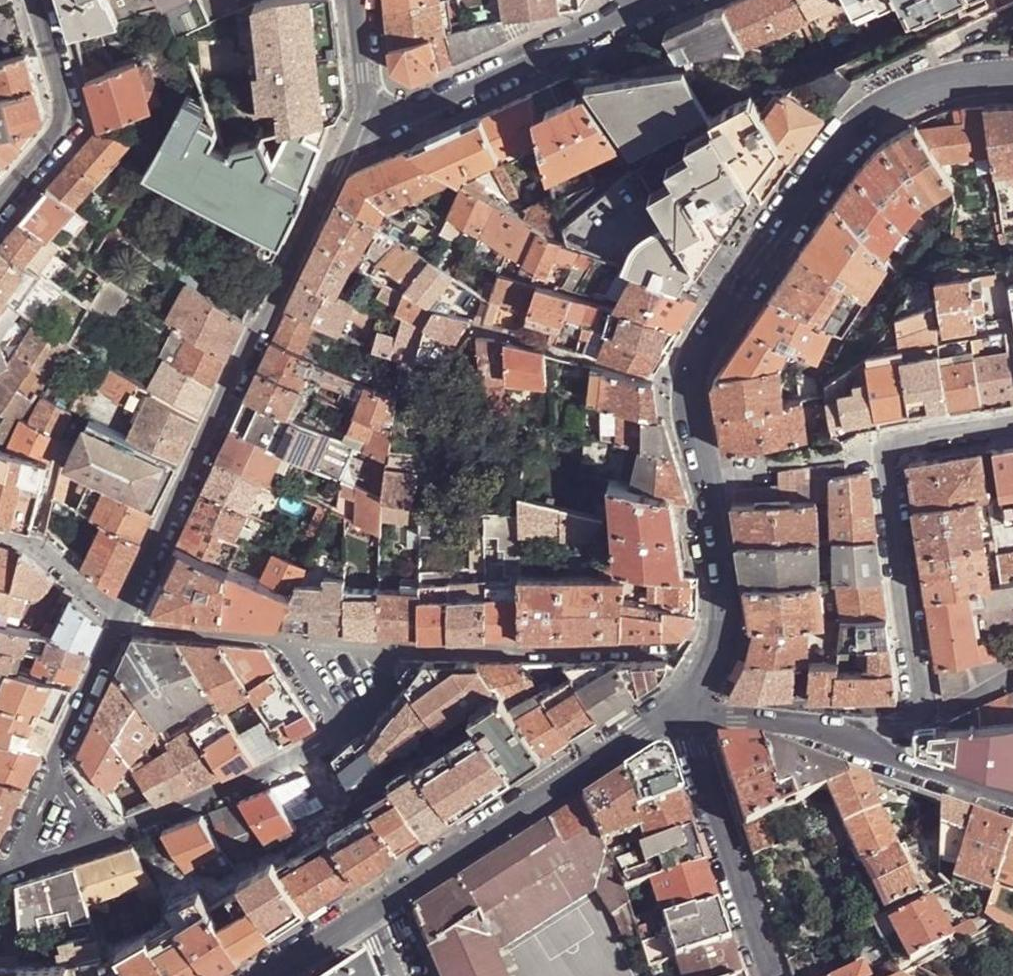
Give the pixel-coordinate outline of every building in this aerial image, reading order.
[(76,36),(122,23),(112,0),(66,0),(76,36)] [(164,4),(166,7),(168,11),(180,39),(213,24),(213,22),(203,0),(173,0),(164,4)] [(180,39),(187,55),(199,80),(199,82),(209,106),(221,130),(228,146),(266,136),(289,130),(335,118),(347,95),(342,40),(339,13),(338,0),(311,0),(298,2),(298,0),(261,0),(213,22),(213,24),(180,39)] [(213,22),(261,0),(203,0),(213,22)] [(389,9),(433,0),(388,0),(389,9)] [(389,9),(393,46),(435,35),(446,32),(440,0),(433,0),(389,9)] [(499,18),(507,17),(506,7),(504,0),(497,0),(499,18)] [(506,7),(507,17),(526,15),(562,10),(560,0),(504,0),(506,7)] [(580,10),(581,9),(588,0),(579,0),(580,10)] [(745,47),(780,31),(803,21),(811,17),(803,0),(736,0),(725,5),(745,47)] [(811,17),(848,0),(803,0),(811,17)] [(863,9),(884,0),(859,0),(863,9)] [(913,12),(940,0),(907,0),(913,12)] [(913,12),(911,13),(924,42),(967,22),(963,11),(969,8),(971,11),(980,7),(976,0),(940,0),(913,12)] [(670,35),(680,55),(722,44),(746,49),(745,47),(725,5),(715,10),(682,25),(667,31),(670,35)] [(498,18),(504,41),(531,28),(526,15),(507,17),(498,18)] [(811,17),(803,21),(812,40),(820,37),(811,17)] [(446,32),(435,35),(442,69),(504,41),(498,18),(489,20),(472,25),(465,27),(446,32)] [(435,35),(393,46),(395,68),(418,80),(442,69),(435,35)] [(30,54),(0,62),(0,91),(1,96),(39,87),(34,70),(30,54)] [(154,60),(140,64),(152,105),(165,101),(154,60)] [(96,105),(102,128),(153,110),(152,105),(140,64),(139,61),(89,80),(96,105)] [(687,65),(586,78),(673,217),(689,243),(697,232),(709,247),(734,212),(753,184),(712,114),(687,65)] [(836,68),(813,77),(839,100),(855,78),(842,67),(836,68)] [(556,82),(565,101),(590,89),(582,76),(581,75),(579,71),(562,79),(556,82)] [(806,79),(790,84),(813,103),(817,99),(822,92),(806,79)] [(560,103),(551,84),(532,93),(537,114),(560,103)] [(783,142),(793,161),(814,133),(828,114),(822,109),(813,103),(790,84),(768,85),(766,90),(759,100),(783,142)] [(6,162),(20,146),(47,115),(44,105),(39,87),(1,96),(0,96),(0,157),(6,162)] [(560,103),(537,114),(543,137),(552,174),(621,142),(590,89),(565,101),(560,103)] [(765,167),(783,142),(759,100),(754,90),(712,114),(753,184),(765,167)] [(532,93),(522,98),(532,140),(543,137),(537,114),(532,93)] [(160,152),(147,172),(170,184),(284,239),(300,206),(308,185),(271,167),(275,159),(266,136),(228,146),(216,141),(221,130),(209,106),(191,97),(164,146),(160,152)] [(484,115),(502,153),(532,140),(522,98),(507,104),(484,115)] [(987,107),(989,117),(993,152),(995,169),(996,172),(998,188),(1012,186),(1012,105),(1008,105),(987,107)] [(971,108),(964,108),(965,114),(966,120),(989,117),(987,107),(971,108)] [(153,110),(102,128),(101,129),(116,135),(160,152),(164,146),(153,110)] [(965,114),(957,115),(958,122),(966,120),(965,114)] [(447,131),(415,146),(458,175),(461,176),(465,170),(502,153),(484,115),(447,131)] [(958,122),(919,128),(939,163),(975,155),(993,152),(989,117),(966,120),(958,122)] [(275,159),(271,167),(308,185),(335,118),(289,130),(275,159)] [(902,133),(885,143),(924,203),(953,186),(939,163),(919,128),(917,124),(902,133)] [(76,157),(49,189),(75,207),(123,151),(112,141),(99,129),(76,157)] [(101,129),(99,129),(112,141),(116,135),(101,129)] [(861,171),(904,229),(924,203),(885,143),(872,157),(861,171)] [(352,174),(340,201),(376,225),(386,209),(452,178),(458,175),(415,146),(398,153),(352,174)] [(975,155),(978,171),(995,169),(993,152),(975,155)] [(839,202),(884,257),(904,229),(861,171),(854,180),(839,202)] [(170,184),(147,172),(128,203),(137,207),(148,206),(157,202),(164,195),(170,184)] [(458,175),(452,178),(454,183),(463,178),(461,176),(458,175)] [(465,179),(449,216),(509,256),(537,270),(535,272),(546,276),(558,257),(567,242),(540,230),(465,179)] [(561,213),(565,226),(610,189),(605,182),(600,187),(599,184),(588,192),(587,191),(561,213)] [(36,204),(23,220),(48,238),(64,219),(75,207),(49,189),(36,204)] [(557,194),(529,208),(540,230),(567,242),(569,243),(565,226),(561,213),(557,194)] [(340,201),(323,238),(354,264),(374,231),(376,225),(340,201)] [(823,224),(805,250),(867,296),(889,263),(884,257),(839,202),(823,224)] [(933,203),(927,207),(932,215),(939,213),(935,206),(933,203)] [(75,207),(64,219),(79,231),(90,218),(75,207)] [(913,240),(919,248),(938,223),(932,215),(913,240)] [(673,217),(660,225),(651,232),(642,244),(636,257),(632,269),(639,272),(658,280),(676,248),(681,254),(689,243),(673,217)] [(0,246),(0,249),(25,265),(48,238),(23,220),(10,234),(0,246)] [(376,225),(374,231),(383,237),(386,232),(376,225)] [(689,243),(700,260),(709,247),(697,232),(689,243)] [(60,245),(48,238),(25,265),(34,271),(37,273),(60,245)] [(323,238),(304,278),(339,292),(354,264),(323,238)] [(913,240),(892,267),(899,275),(919,248),(913,240)] [(400,241),(378,264),(405,282),(410,285),(428,260),(400,241)] [(569,243),(567,242),(558,257),(575,265),(561,292),(576,296),(590,263),(583,260),(576,258),(580,247),(569,243)] [(700,260),(689,243),(681,254),(676,248),(658,280),(680,289),(692,272),(700,260)] [(580,247),(576,258),(583,260),(587,250),(580,247)] [(12,305),(34,271),(25,265),(0,249),(0,296),(12,305)] [(151,250),(147,256),(188,283),(212,298),(215,294),(201,284),(204,278),(170,256),(166,261),(151,250)] [(594,253),(587,250),(583,260),(590,263),(594,253)] [(788,276),(774,297),(834,325),(846,329),(867,296),(805,250),(788,276)] [(410,285),(404,291),(412,295),(419,298),(427,305),(430,306),(431,306),(453,277),(428,260),(410,285)] [(34,271),(12,305),(18,308),(25,312),(36,295),(46,279),(37,273),(34,271)] [(700,297),(680,289),(658,280),(639,272),(619,309),(679,327),(689,312),(700,297)] [(101,273),(96,280),(107,287),(111,279),(109,278),(101,273)] [(537,285),(496,274),(494,282),(490,300),(503,304),(530,312),(537,285)] [(971,275),(979,325),(989,323),(980,274),(971,275)] [(971,275),(937,279),(941,311),(943,324),(944,330),(979,325),(971,275)] [(304,278),(289,310),(319,322),(330,328),(342,332),(351,313),(357,300),(356,300),(339,292),(304,278)] [(133,294),(111,279),(107,287),(97,305),(94,310),(118,326),(133,294)] [(494,282),(487,279),(481,296),(489,301),(490,300),(494,282)] [(405,282),(400,289),(404,291),(410,285),(405,282)] [(212,298),(188,283),(170,319),(180,325),(189,331),(228,357),(246,320),(212,298)] [(398,289),(388,285),(383,297),(393,304),(398,289)] [(537,285),(530,312),(565,323),(569,315),(576,296),(561,292),(537,285)] [(400,289),(398,289),(393,304),(400,307),(401,306),(408,309),(412,295),(404,291),(400,289)] [(36,295),(25,312),(34,319),(43,306),(42,305),(42,301),(40,298),(36,295)] [(357,300),(351,313),(370,327),(378,310),(357,295),(356,300),(357,300)] [(419,298),(412,295),(408,309),(401,334),(398,345),(421,355),(436,308),(431,306),(430,306),(427,305),(419,298)] [(5,330),(8,326),(18,308),(12,305),(0,296),(0,338),(5,330)] [(594,302),(576,296),(569,315),(573,316),(587,321),(594,302)] [(85,297),(82,302),(94,310),(97,305),(85,297)] [(834,325),(774,297),(765,310),(754,326),(791,343),(819,355),(834,325)] [(503,304),(490,300),(489,301),(485,324),(499,328),(503,304)] [(605,305),(594,302),(587,321),(585,326),(596,328),(605,305)] [(933,304),(902,319),(905,347),(939,342),(936,325),(934,312),(933,304)] [(436,308),(421,355),(434,362),(441,365),(444,361),(456,344),(457,343),(459,338),(468,323),(470,319),(470,318),(436,308)] [(679,327),(619,309),(609,332),(665,348),(671,339),(679,327)] [(289,310),(274,341),(304,355),(319,322),(289,310)] [(941,311),(934,312),(936,325),(943,324),(941,311)] [(530,312),(527,322),(553,330),(561,332),(565,323),(530,312)] [(4,442),(21,418),(33,401),(18,391),(33,367),(49,378),(59,364),(72,344),(37,321),(0,379),(0,432),(4,442)] [(330,328),(319,322),(304,355),(315,359),(330,328)] [(189,331),(180,325),(165,357),(174,363),(189,331)] [(596,328),(585,326),(582,336),(594,340),(588,353),(600,357),(609,332),(596,328)] [(738,349),(721,374),(782,365),(791,343),(754,326),(738,349)] [(401,334),(381,327),(375,347),(395,355),(398,345),(401,334)] [(553,330),(549,343),(554,344),(557,345),(561,332),(553,330)] [(228,357),(189,331),(174,363),(214,388),(228,357)] [(609,332),(600,357),(649,370),(658,357),(665,348),(609,332)] [(494,338),(479,337),(484,376),(512,378),(509,342),(506,341),(494,338)] [(982,337),(974,338),(975,347),(975,349),(979,349),(983,348),(982,337)] [(274,341),(261,369),(303,387),(305,382),(309,372),(315,359),(304,355),(274,341)] [(516,343),(509,342),(512,378),(541,382),(543,381),(543,377),(540,350),(516,343)] [(905,347),(871,353),(871,355),(874,376),(880,417),(900,414),(923,410),(949,406),(942,363),(939,343),(939,342),(905,347)] [(791,343),(782,365),(810,375),(819,355),(791,343)] [(421,355),(398,345),(395,355),(401,357),(401,363),(415,367),(421,355)] [(951,350),(953,360),(977,357),(975,349),(975,347),(951,350)] [(468,349),(464,350),(468,373),(478,372),(474,348),(468,349)] [(977,357),(982,401),(1000,398),(1012,396),(1012,385),(1008,353),(981,357),(977,357)] [(415,367),(430,372),(434,362),(421,355),(415,367)] [(174,363),(165,357),(157,375),(156,377),(151,389),(153,390),(160,394),(174,363)] [(953,360),(942,363),(949,406),(967,403),(982,401),(977,357),(953,360)] [(315,359),(309,372),(317,375),(316,376),(324,380),(329,365),(315,359)] [(214,388),(174,363),(160,394),(201,415),(214,388)] [(49,378),(48,380),(57,384),(66,368),(59,364),(49,378)] [(360,364),(357,378),(367,382),(370,367),(360,364)] [(357,378),(329,365),(324,380),(345,389),(364,396),(370,383),(367,382),(357,378)] [(594,365),(590,401),(603,404),(606,368),(594,365)] [(717,393),(721,413),(785,402),(782,365),(721,374),(716,383),(717,393)] [(112,367),(101,388),(116,396),(114,400),(129,407),(142,384),(135,380),(112,367)] [(654,381),(606,368),(603,404),(621,408),(647,414),(660,418),(660,417),(656,395),(654,381)] [(261,369),(249,396),(290,414),(293,408),(303,387),(261,369)] [(512,378),(484,376),(491,417),(519,418),(519,406),(517,400),(513,396),(511,393),(512,378)] [(543,377),(543,381),(541,382),(540,393),(550,394),(548,376),(543,377)] [(844,388),(845,395),(849,422),(880,417),(874,376),(858,378),(859,386),(844,388)] [(541,382),(512,378),(511,393),(513,396),(525,396),(540,393),(541,382)] [(66,382),(56,403),(73,411),(84,416),(94,396),(66,382)] [(316,387),(305,382),(303,387),(313,393),(316,387)] [(364,396),(357,412),(377,421),(380,422),(383,412),(394,415),(397,396),(390,392),(370,383),(364,396)] [(313,393),(303,387),(293,408),(309,409),(317,394),(313,393)] [(340,398),(338,403),(357,412),(364,396),(345,389),(340,398)] [(160,394),(153,390),(144,408),(191,432),(190,434),(193,434),(201,415),(160,394)] [(845,395),(831,397),(835,424),(849,422),(845,395)] [(249,396),(234,428),(284,451),(342,479),(356,444),(346,439),(309,422),(304,421),(290,414),(249,396)] [(525,396),(513,396),(517,400),(519,406),(526,406),(525,396)] [(45,398),(32,423),(61,437),(73,411),(56,403),(45,398)] [(785,402),(721,413),(722,424),(727,452),(809,439),(803,400),(785,402)] [(144,408),(131,438),(180,462),(193,434),(190,434),(191,432),(144,408)] [(647,448),(647,414),(621,408),(619,432),(619,441),(642,447),(647,448)] [(357,412),(351,427),(371,436),(377,421),(357,412)] [(647,448),(676,456),(670,439),(660,417),(660,418),(647,414),(647,448)] [(32,423),(22,419),(9,450),(52,461),(61,437),(32,423)] [(131,438),(92,420),(81,441),(77,451),(69,468),(73,470),(84,475),(90,478),(110,486),(158,508),(180,462),(131,438)] [(380,422),(377,421),(371,436),(365,448),(388,458),(389,450),(392,428),(380,422)] [(371,436),(351,427),(346,439),(356,444),(365,448),(371,436)] [(234,428),(219,458),(265,479),(271,482),(284,451),(234,428)] [(81,441),(77,439),(72,449),(77,451),(81,441)] [(365,448),(356,444),(342,479),(345,479),(383,497),(388,458),(365,448)] [(1001,448),(994,449),(997,464),(1000,485),(1001,494),(991,495),(990,495),(995,530),(1012,527),(1012,446),(1001,448)] [(642,447),(632,485),(672,496),(672,497),(692,502),(684,479),(676,456),(647,448),(642,447)] [(0,448),(0,521),(33,529),(52,461),(9,450),(0,448)] [(388,458),(383,497),(410,503),(415,504),(420,473),(427,475),(423,468),(425,456),(389,450),(388,458)] [(909,462),(916,507),(978,497),(990,495),(991,495),(990,487),(985,450),(970,452),(927,459),(909,462)] [(219,458),(203,492),(250,513),(265,479),(219,458)] [(834,460),(790,467),(791,501),(819,500),(834,500),(834,474),(834,460)] [(63,465),(54,500),(65,504),(73,470),(69,468),(63,465)] [(790,467),(780,469),(780,486),(781,501),(791,501),(790,467)] [(850,472),(834,474),(834,500),(836,500),(837,533),(837,540),(880,539),(875,504),(871,469),(850,472)] [(77,491),(83,494),(90,478),(84,475),(77,491)] [(602,476),(604,505),(614,507),(611,479),(602,476)] [(110,486),(90,478),(83,494),(76,509),(93,517),(110,486)] [(271,482),(265,479),(250,513),(252,514),(254,508),(262,511),(275,484),(271,482)] [(345,479),(342,494),(362,503),(358,522),(366,525),(383,533),(383,510),(383,497),(345,479)] [(632,485),(611,479),(614,507),(616,521),(678,534),(675,514),(672,497),(672,496),(632,485)] [(1000,485),(990,487),(991,495),(1001,494),(1000,485)] [(158,508),(110,486),(93,517),(101,520),(107,522),(143,538),(158,508)] [(780,486),(762,488),(762,502),(781,501),(780,486)] [(762,488),(737,490),(735,502),(762,502),(762,488)] [(250,513),(203,492),(191,519),(237,540),(250,513)] [(383,497),(383,510),(408,515),(410,503),(383,497)] [(524,534),(523,535),(565,535),(567,508),(524,497),(524,513),(524,534)] [(919,529),(922,551),(985,541),(978,497),(916,507),(919,529)] [(614,507),(604,505),(572,498),(570,509),(606,519),(616,521),(614,507)] [(762,502),(735,502),(737,517),(741,541),(821,540),(819,500),(791,501),(781,501),(762,502)] [(415,504),(410,503),(408,515),(422,517),(423,506),(415,504)] [(333,510),(317,504),(313,514),(317,516),(328,521),(333,510)] [(422,517),(423,525),(468,529),(469,515),(455,515),(423,506),(422,517)] [(262,511),(254,508),(252,514),(256,516),(260,517),(262,511)] [(570,509),(567,508),(565,535),(566,538),(605,541),(606,519),(570,509)] [(250,513),(237,540),(242,542),(257,549),(261,539),(248,533),(256,516),(252,514),(250,513)] [(524,513),(489,515),(489,523),(489,534),(512,535),(523,535),(524,534),(524,513)] [(489,515),(481,514),(481,523),(489,523),(489,515)] [(328,521),(317,516),(307,538),(317,543),(328,521)] [(191,519),(179,544),(228,569),(230,570),(242,542),(237,540),(191,519)] [(678,534),(616,521),(621,563),(625,564),(650,568),(665,571),(685,573),(681,550),(678,534)] [(143,538),(107,522),(104,528),(85,567),(116,594),(143,538)] [(489,545),(489,546),(505,547),(504,563),(509,565),(509,539),(523,540),(523,535),(512,535),(489,534),(489,535),(489,545)] [(294,566),(305,571),(317,543),(307,538),(294,566)] [(523,540),(509,539),(509,565),(509,575),(523,575),(523,540)] [(882,558),(880,539),(837,540),(838,555),(838,579),(884,577),(882,558)] [(744,559),(747,581),(822,579),(822,556),(821,540),(741,541),(744,559)] [(827,540),(821,540),(822,556),(838,555),(837,540),(827,540)] [(926,573),(930,595),(968,589),(992,585),(985,541),(922,551),(926,573)] [(489,546),(489,545),(482,545),(482,543),(475,544),(476,566),(482,567),(482,573),(488,573),(489,546)] [(228,569),(179,544),(146,612),(224,619),(228,569)] [(0,548),(0,588),(12,591),(13,590),(22,553),(4,548),(0,548)] [(999,554),(999,558),(1000,567),(1004,583),(1012,582),(1012,552),(999,554)] [(22,553),(13,590),(20,592),(34,596),(43,590),(54,577),(24,553),(22,553)] [(275,557),(262,585),(288,599),(293,586),(297,586),(298,585),(305,571),(294,566),(275,557)] [(609,637),(622,637),(624,600),(625,580),(625,564),(621,563),(605,561),(604,581),(601,638),(609,637)] [(251,622),(278,625),(288,599),(262,585),(230,570),(228,569),(224,619),(251,622)] [(453,583),(453,569),(436,569),(436,584),(453,583)] [(685,573),(665,571),(668,599),(669,609),(699,614),(699,601),(699,575),(685,573)] [(564,578),(523,575),(522,585),(522,598),(522,638),(543,638),(561,638),(564,578)] [(346,579),(346,578),(325,577),(325,587),(315,586),(312,628),(331,630),(345,631),(346,625),(346,622),(346,605),(346,598),(346,587),(346,579)] [(884,577),(838,579),(842,618),(847,619),(889,618),(888,608),(886,588),(884,577)] [(604,581),(564,578),(561,638),(584,638),(601,638),(604,581)] [(822,579),(747,581),(748,591),(753,621),(757,621),(758,619),(808,619),(819,619),(826,619),(822,579)] [(488,580),(453,583),(451,638),(470,638),(486,638),(487,596),(488,584),(488,580)] [(625,580),(624,600),(642,604),(643,582),(625,580)] [(421,583),(383,581),(382,634),(403,636),(420,637),(421,585),(421,583)] [(968,589),(979,642),(1003,638),(1009,637),(1012,637),(1012,582),(1004,583),(992,585),(968,589)] [(436,584),(421,585),(420,637),(436,637),(451,638),(453,583),(436,584)] [(488,584),(487,596),(522,598),(522,585),(488,584)] [(315,586),(298,585),(297,586),(293,586),(288,599),(278,625),(312,628),(315,586)] [(74,595),(65,587),(59,599),(69,604),(74,595)] [(0,588),(0,612),(7,614),(12,596),(12,591),(0,588)] [(968,589),(930,595),(935,628),(941,666),(962,661),(981,657),(979,642),(968,589)] [(104,620),(74,595),(69,604),(54,637),(92,646),(104,620)] [(522,598),(487,596),(486,638),(500,638),(522,638),(522,598)] [(624,600),(622,637),(645,637),(663,636),(665,608),(642,604),(624,600)] [(665,608),(663,636),(683,636),(690,627),(699,614),(669,609),(665,608)] [(830,652),(830,661),(841,661),(844,645),(847,619),(842,618),(826,619),(819,619),(819,628),(835,628),(832,652),(830,652)] [(889,618),(847,619),(844,645),(853,644),(868,644),(875,644),(892,643),(891,632),(889,618)] [(753,643),(749,661),(796,661),(807,660),(808,619),(758,619),(757,621),(753,643)] [(0,624),(0,646),(24,652),(28,631),(5,625),(0,624)] [(54,637),(50,636),(44,657),(83,666),(92,646),(54,637)] [(135,636),(134,637),(184,711),(187,709),(212,694),(177,640),(135,636)] [(119,668),(159,726),(167,722),(181,713),(184,711),(134,637),(119,668)] [(1003,638),(979,642),(981,657),(1005,653),(1005,650),(1003,638)] [(215,699),(221,709),(251,693),(246,684),(220,644),(177,640),(212,694),(215,699)] [(892,643),(875,644),(873,669),(896,669),(892,643)] [(265,648),(244,646),(220,644),(246,684),(251,693),(273,730),(282,747),(295,740),(296,739),(317,728),(308,714),(294,693),(272,660),(265,648)] [(853,644),(844,645),(841,661),(841,670),(851,669),(853,644)] [(0,646),(0,667),(11,670),(19,671),(24,652),(0,646)] [(44,657),(40,655),(34,674),(74,685),(83,666),(44,657)] [(422,661),(408,686),(410,686),(448,742),(451,747),(457,743),(481,727),(472,715),(502,696),(497,688),(480,663),(445,662),(422,661)] [(796,661),(749,661),(741,677),(732,695),(732,696),(733,697),(762,697),(792,697),(796,661)] [(830,661),(813,661),(812,670),(810,687),(809,697),(823,697),(837,697),(841,670),(841,661),(830,661)] [(962,661),(941,666),(945,698),(970,686),(968,669),(962,661)] [(593,663),(567,663),(575,676),(582,686),(619,663),(620,662),(599,662),(594,662),(593,663)] [(500,663),(480,663),(497,688),(502,696),(511,710),(540,691),(522,663),(500,663)] [(545,663),(522,663),(540,691),(546,688),(561,677),(555,663),(545,663)] [(619,663),(582,686),(603,718),(619,708),(638,695),(619,663)] [(653,663),(619,663),(638,695),(649,688),(662,679),(653,663)] [(666,663),(653,663),(662,679),(668,669),(668,665),(668,663),(666,663)] [(11,670),(0,667),(0,699),(11,670)] [(119,668),(98,716),(130,763),(145,744),(159,726),(119,668)] [(851,669),(841,670),(837,697),(858,697),(900,696),(898,682),(896,669),(873,669),(868,670),(851,669)] [(11,670),(0,699),(0,702),(59,717),(74,685),(34,674),(19,671),(11,670)] [(810,687),(812,670),(806,670),(804,680),(800,681),(799,687),(800,687),(810,687)] [(549,692),(543,697),(571,739),(584,730),(603,718),(582,686),(575,676),(549,692)] [(408,686),(369,737),(388,775),(390,779),(448,742),(410,686),(408,686)] [(810,687),(800,687),(799,697),(809,697),(810,687)] [(546,688),(540,691),(543,697),(549,692),(546,688)] [(540,691),(511,710),(515,714),(543,697),(540,691)] [(980,707),(983,726),(1012,723),(1012,694),(980,707)] [(527,767),(543,757),(515,714),(511,710),(502,696),(472,715),(481,727),(513,776),(527,767)] [(558,747),(571,739),(543,697),(515,714),(543,757),(558,747)] [(0,702),(0,741),(3,742),(43,752),(59,717),(0,702)] [(980,707),(949,722),(950,728),(950,729),(983,726),(980,707)] [(216,711),(194,725),(225,775),(255,762),(236,731),(221,709),(216,711)] [(98,716),(80,754),(107,792),(130,763),(98,716)] [(236,731),(255,762),(281,748),(263,719),(236,731)] [(933,729),(932,751),(1012,777),(1012,723),(983,726),(950,729),(950,728),(933,729)] [(172,738),(169,740),(170,742),(173,747),(199,787),(225,775),(194,725),(172,738)] [(487,794),(513,776),(481,727),(457,743),(451,747),(439,755),(421,767),(453,816),(487,794)] [(933,729),(923,730),(923,748),(932,751),(933,729)] [(369,737),(338,759),(360,796),(388,775),(369,737)] [(3,742),(0,748),(0,780),(26,787),(43,752),(3,742)] [(731,785),(771,772),(762,744),(760,743),(743,743),(719,745),(731,785)] [(145,744),(130,763),(136,771),(155,758),(145,744)] [(804,758),(762,744),(771,772),(779,797),(792,792),(797,805),(828,792),(844,771),(804,758)] [(155,758),(136,771),(158,804),(199,787),(173,747),(168,750),(155,758)] [(682,797),(666,749),(623,777),(635,813),(682,797)] [(440,824),(453,816),(421,767),(394,785),(402,799),(425,834),(440,824)] [(881,811),(869,780),(857,776),(844,771),(828,792),(845,827),(881,811)] [(731,785),(745,827),(763,820),(774,815),(784,810),(779,797),(771,772),(731,785)] [(583,803),(604,846),(642,835),(635,813),(623,777),(607,787),(583,803)] [(0,780),(0,817),(11,820),(26,787),(0,780)] [(239,797),(264,837),(295,825),(270,783),(239,797)] [(682,797),(635,813),(642,835),(645,845),(608,856),(625,892),(651,885),(705,868),(682,797)] [(402,799),(375,814),(400,850),(412,843),(425,834),(402,799)] [(549,825),(569,863),(482,920),(497,955),(510,947),(595,892),(598,890),(612,916),(629,905),(625,892),(608,856),(604,846),(583,803),(549,825)] [(941,804),(943,878),(947,886),(951,892),(954,881),(973,814),(957,809),(941,804)] [(881,811),(845,827),(863,866),(899,849),(881,811)] [(222,845),(203,813),(164,830),(186,866),(222,845)] [(371,816),(333,837),(359,878),(383,862),(400,850),(375,814),(373,815),(371,816)] [(954,881),(992,895),(996,883),(998,874),(1012,827),(994,821),(973,814),(954,881)] [(11,820),(0,817),(0,842),(11,820)] [(773,848),(763,820),(745,827),(744,828),(753,856),(773,848)] [(412,913),(429,954),(482,920),(569,863),(549,825),(441,894),(412,913)] [(1012,827),(998,874),(1012,879),(1012,827)] [(333,837),(280,863),(309,910),(337,892),(359,878),(333,837)] [(133,844),(78,867),(87,900),(154,876),(133,844)] [(920,893),(899,849),(863,866),(884,910),(920,893)] [(280,863),(244,883),(275,933),(290,923),(309,910),(280,863)] [(19,885),(21,937),(43,932),(41,918),(72,912),(75,927),(94,923),(93,918),(87,900),(78,867),(19,885)] [(705,868),(651,885),(660,912),(663,922),(718,906),(705,868)] [(998,874),(996,883),(1012,888),(1012,879),(998,874)] [(244,883),(209,903),(241,955),(259,943),(275,933),(244,883)] [(209,903),(198,885),(170,902),(181,919),(209,903)] [(608,919),(612,916),(598,890),(595,892),(608,919)] [(931,900),(889,921),(897,938),(909,962),(936,947),(951,940),(948,935),(931,900)] [(209,903),(181,919),(188,931),(211,970),(210,971),(212,973),(226,965),(241,955),(209,903)] [(629,905),(612,916),(623,940),(638,934),(637,930),(634,920),(629,905)] [(718,906),(663,922),(676,960),(730,943),(718,906)] [(988,909),(985,917),(993,924),(1006,931),(1010,922),(995,913),(988,909)] [(634,920),(637,930),(660,924),(663,922),(660,912),(634,920)] [(886,914),(871,921),(882,945),(897,938),(889,921),(886,914)] [(181,919),(152,936),(150,937),(157,948),(188,931),(181,919)] [(497,955),(482,920),(429,954),(438,975),(505,975),(497,955)] [(970,923),(948,935),(951,940),(954,946),(976,934),(970,923)] [(662,933),(660,924),(637,930),(638,934),(640,940),(662,933)] [(157,948),(174,975),(201,975),(210,971),(211,970),(188,931),(157,948)] [(120,949),(122,954),(123,953),(129,962),(136,975),(174,975),(157,948),(150,937),(152,936),(149,933),(120,949)] [(68,963),(69,964),(85,957),(100,950),(102,949),(99,939),(64,954),(68,963)] [(659,939),(641,944),(646,960),(663,955),(659,939)] [(676,960),(682,975),(741,975),(730,943),(676,960)] [(497,955),(505,975),(521,975),(510,947),(497,955)] [(85,957),(88,975),(105,975),(103,965),(100,950),(85,957)] [(122,954),(103,965),(105,975),(129,962),(123,953),(122,954)] [(22,954),(0,955),(0,967),(23,966),(22,954)] [(105,975),(136,975),(129,962),(105,975)] [(863,965),(862,962),(833,975),(868,975),(863,965)] [(23,966),(24,975),(70,975),(69,964),(68,963),(23,966)] [(649,968),(652,975),(667,975),(663,964),(649,968)] [(0,967),(0,975),(24,975),(23,966),(0,967)] [(366,966),(350,975),(370,975),(366,966)]
